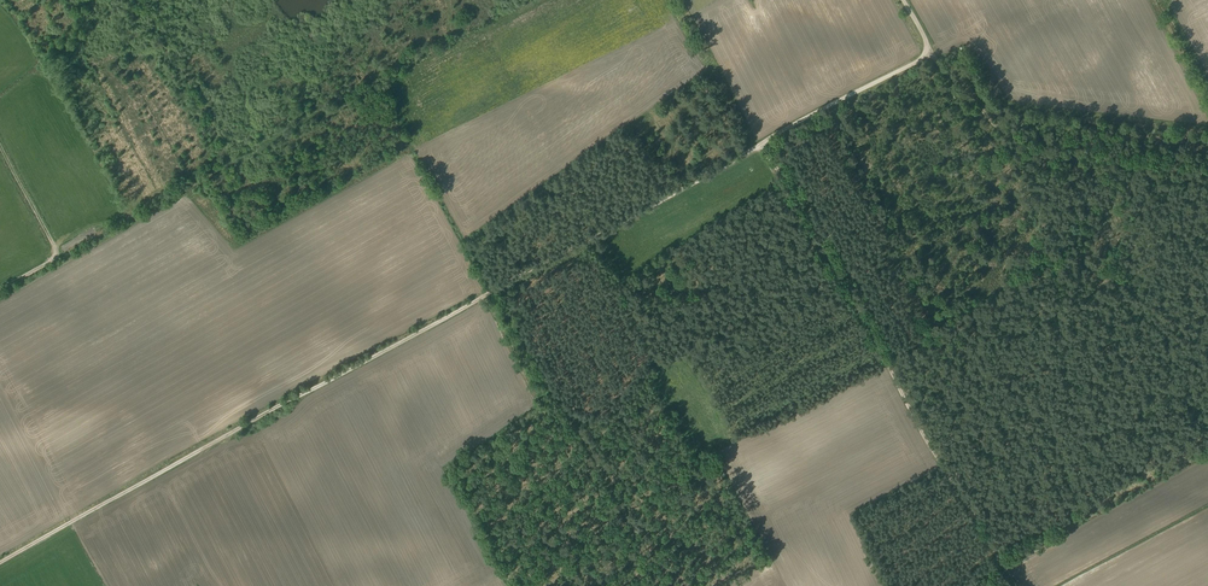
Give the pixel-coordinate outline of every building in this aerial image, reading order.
[(651,111),(643,116),(647,124),(656,119),(651,111)] [(71,247),(96,233),(93,227),(68,242),(71,247)]
